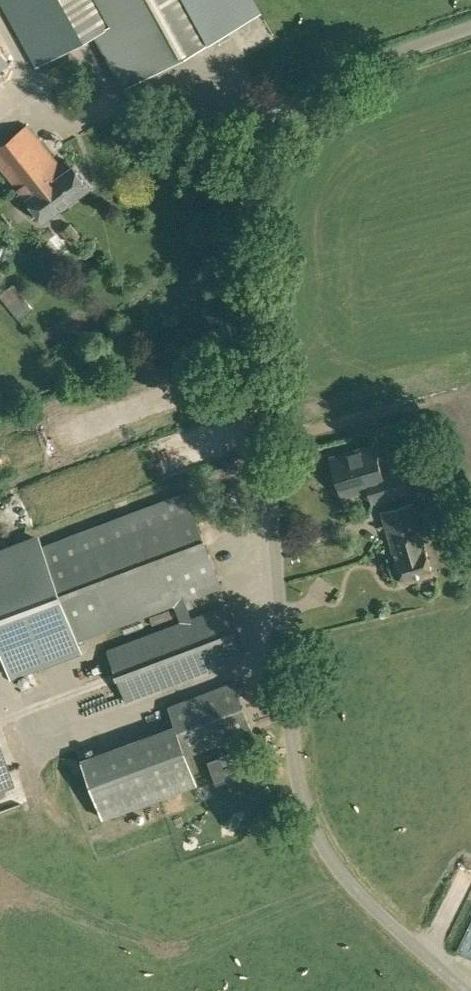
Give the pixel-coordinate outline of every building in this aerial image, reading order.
[(36,67),(93,35),(123,89),(262,12),(255,0),(0,0),(0,1),(36,67)] [(27,123),(0,144),(0,166),(27,199),(27,198),(44,221),(89,187),(73,165),(71,166),(68,161),(63,165),(27,123)] [(0,293),(0,294),(10,306),(21,319),(34,309),(13,283),(0,293)] [(382,475),(373,445),(331,458),(342,495),(380,484),(384,498),(408,490),(402,470),(382,475)] [(187,491),(43,545),(39,533),(0,548),(0,648),(11,678),(83,652),(79,640),(223,586),(187,491)] [(414,501),(381,511),(389,540),(395,539),(399,553),(396,554),(404,583),(433,574),(425,546),(423,546),(419,532),(422,530),(414,501)] [(126,701),(245,657),(224,605),(107,649),(126,701)] [(176,726),(83,761),(104,818),(198,783),(188,755),(251,731),(232,681),(218,686),(168,705),(176,726)] [(14,783),(0,744),(0,788),(14,783)] [(224,766),(220,755),(207,759),(216,783),(228,779),(232,790),(256,782),(247,758),(224,766)]
